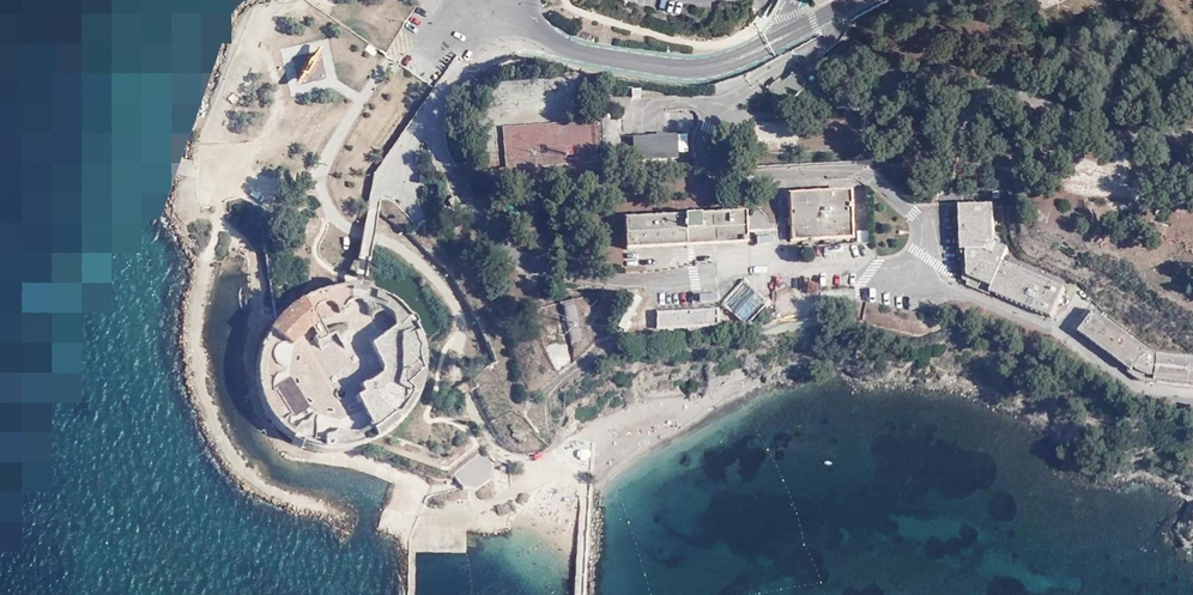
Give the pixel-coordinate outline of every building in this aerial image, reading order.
[(320,47),(313,56),(303,72),(298,81),(297,84),(300,83),(307,75),(317,59),(322,48),(322,46),(320,47)] [(781,85),(778,81),(769,88),(783,106),(807,88),(805,85),(808,83),(801,75),(798,77),(796,74),(781,85)] [(505,178),(598,170),(593,120),(501,127),(505,178)] [(635,160),(681,158),(679,134),(634,137),(635,160)] [(1137,170),(1130,187),(1142,191),(1149,174),(1137,170)] [(790,196),(792,241),(854,238),(850,192),(790,196)] [(505,226),(514,215),(498,202),(489,212),(505,226)] [(969,284),(1052,319),(1065,288),(1003,262),(1008,248),(995,243),(993,204),(960,205),(963,279),(969,281),(969,284)] [(628,249),(748,243),(746,213),(626,219),(628,249)] [(728,304),(749,324),(769,303),(748,284),(728,304)] [(284,439),(313,451),(345,450),(361,444),(392,431),(422,395),(426,372),(420,340),(407,319),(388,301),(359,290),(344,289),(331,294),(297,305),(277,326),(263,341),(258,379),(261,403),(269,421),(284,439)] [(794,316),(813,315),(812,301),(794,301),(794,316)] [(1128,368),(1129,369),(1132,365),(1139,371),(1146,373),(1154,374),(1154,378),(1155,378),(1192,382),(1192,356),(1157,352),(1145,348),(1093,309),(1077,330),(1128,368)] [(661,329),(722,326),(721,310),(661,313),(661,329)] [(1141,380),(1155,381),(1155,378),(1154,378),(1154,374),(1146,373),(1139,371),(1132,365),(1129,369),(1128,368),(1127,370),(1141,380)] [(491,464),(480,452),(456,472),(452,476),(463,489),(476,491),(490,479),(491,464)]
